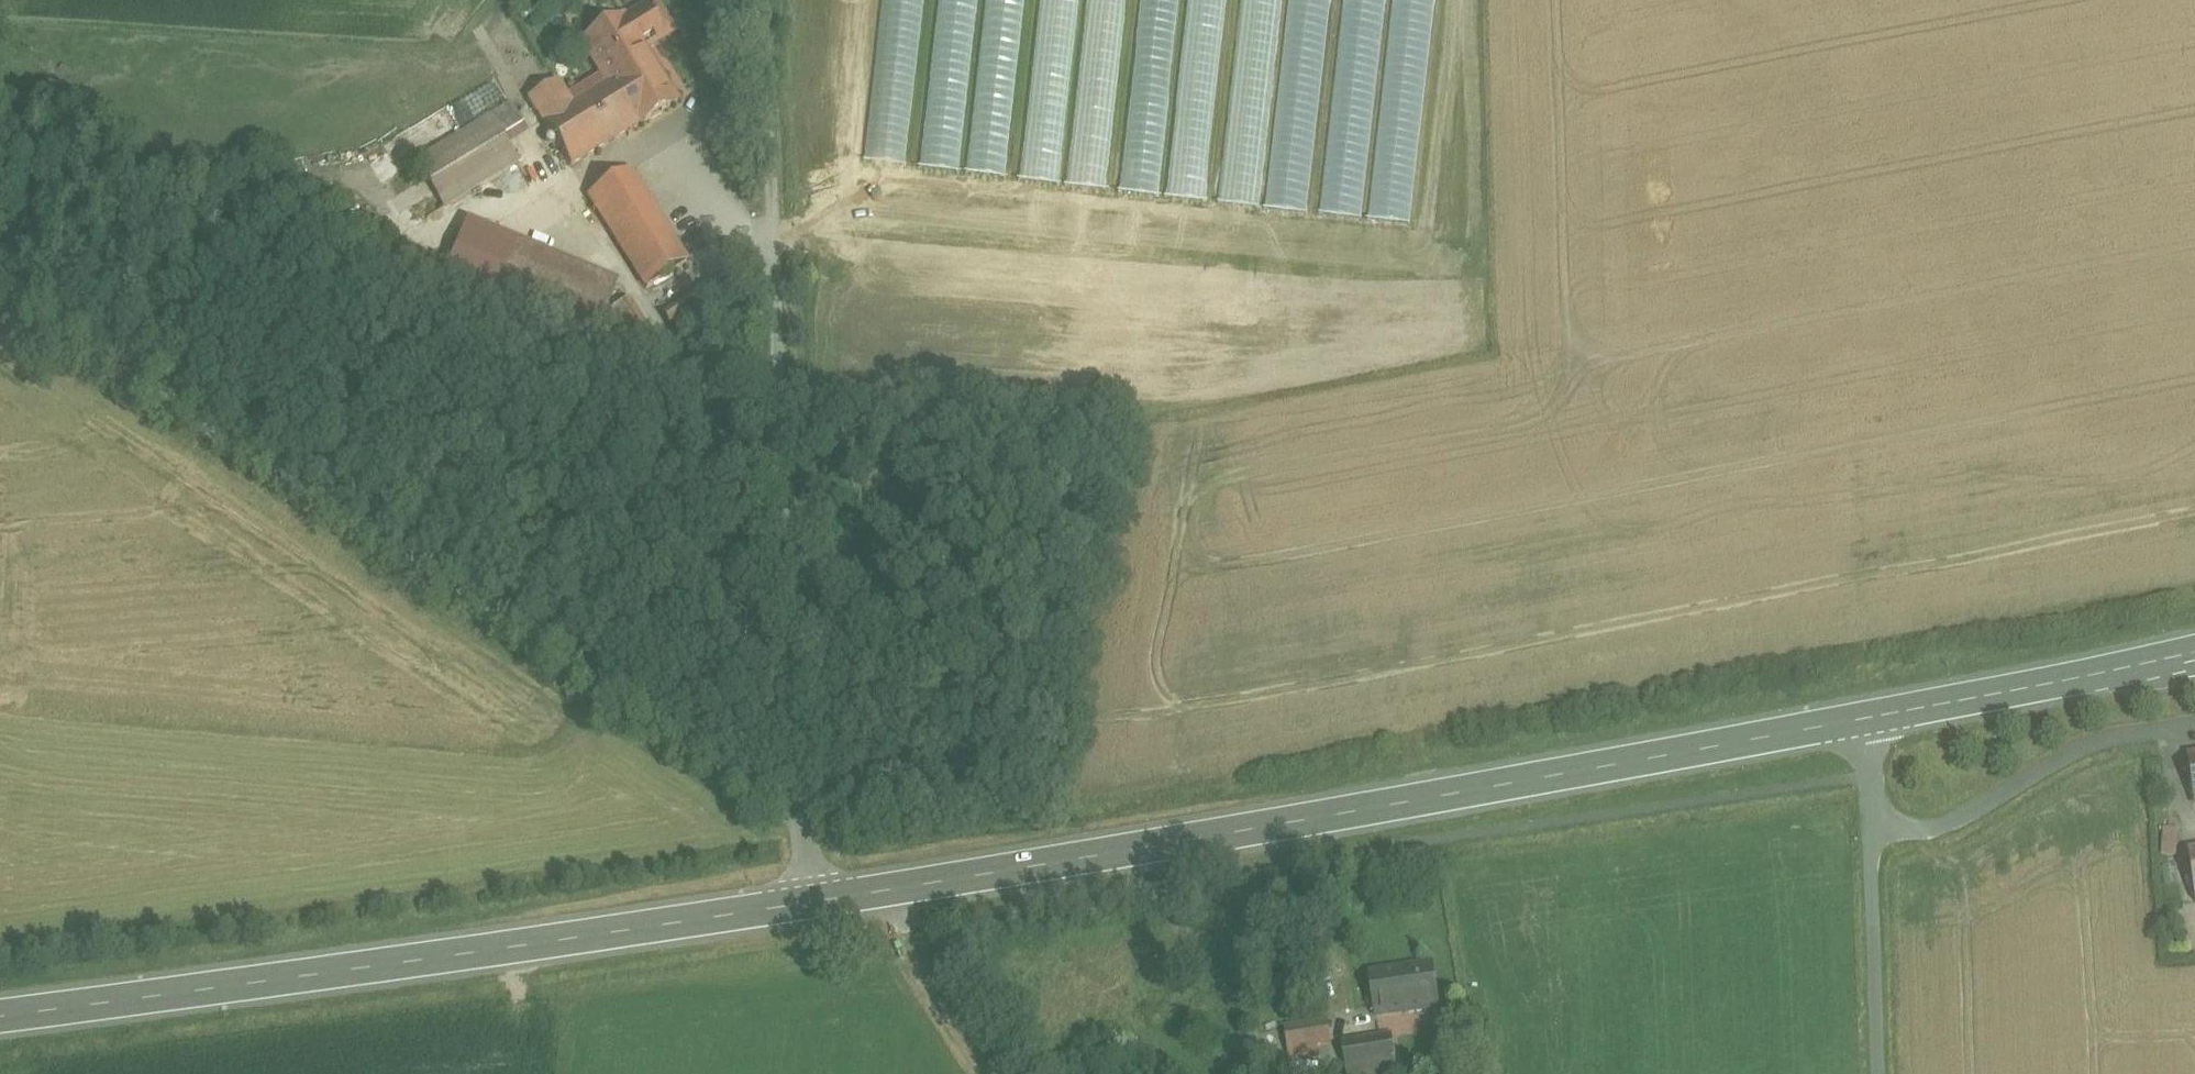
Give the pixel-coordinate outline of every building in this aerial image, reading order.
[(624,18),(581,44),(601,77),(566,99),(557,84),(529,101),(571,170),(677,103),(645,52),(673,34),(657,8),(629,26),(624,18)] [(490,118),(415,164),(444,211),(519,165),(490,118)] [(687,265),(630,174),(589,199),(646,290),(687,265)] [(460,223),(439,282),(594,337),(615,278),(460,223)] [(718,277),(687,296),(697,313),(728,294),(718,277)] [(629,301),(603,315),(612,333),(638,319),(629,301)] [(2181,761),(2188,807),(2194,806),(2194,759),(2181,761)] [(2188,854),(2180,855),(2188,906),(2194,905),(2194,853),(2188,854)] [(1432,967),(1371,977),(1377,1018),(1439,1009),(1432,967)] [(1326,1022),(1285,1029),(1289,1062),(1318,1057),(1317,1046),(1330,1044),(1326,1022)] [(1392,1038),(1343,1045),(1347,1071),(1396,1064),(1392,1038)]
